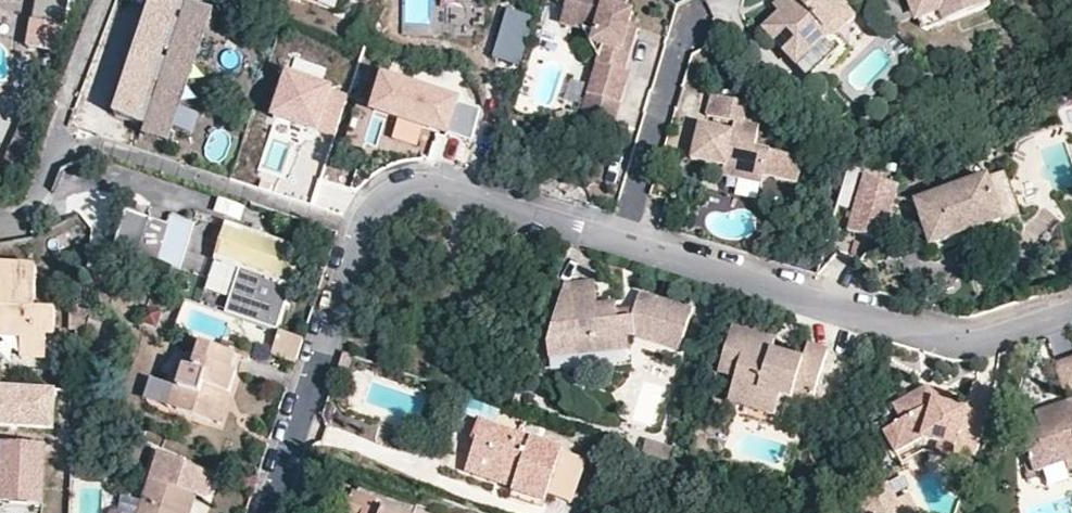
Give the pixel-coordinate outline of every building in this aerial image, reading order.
[(161,135),(202,12),(178,5),(177,7),(168,4),(169,0),(138,0),(127,34),(132,36),(120,70),(113,68),(100,107),(107,109),(105,116),(137,127),(161,135)] [(292,1),(334,18),(339,6),(324,0),(293,0),(292,1)] [(589,35),(599,37),(607,51),(603,62),(593,97),(624,106),(633,76),(628,74),(638,39),(631,37),(633,27),(636,16),(629,14),(633,1),(630,0),(573,0),(565,28),(589,35)] [(837,0),(794,0),(796,2),(780,16),(764,31),(797,67),(829,39),(832,42),(833,42),(856,21),(837,0)] [(794,0),(786,0),(774,10),(780,16),(796,2),(794,0)] [(923,25),(989,0),(914,0),(923,25)] [(493,65),(518,73),(534,23),(508,15),(493,65)] [(641,29),(633,27),(631,37),(638,39),(641,29)] [(589,35),(603,62),(607,51),(599,37),(589,35)] [(829,39),(797,67),(808,80),(841,50),(833,42),(832,42),(829,39)] [(350,92),(288,72),(273,119),(335,138),(350,92)] [(469,144),(479,111),(383,84),(374,116),(469,144)] [(624,106),(593,97),(588,116),(619,125),(624,106)] [(753,108),(721,100),(716,119),(741,125),(737,134),(709,126),(700,160),(731,170),(730,178),(766,188),(772,178),(799,187),(805,164),(760,150),(764,130),(750,125),(753,108)] [(158,144),(161,135),(137,127),(134,136),(158,144)] [(1010,166),(992,173),(1007,215),(1023,210),(1010,166)] [(1007,215),(992,173),(923,200),(937,242),(1007,215)] [(900,194),(864,181),(846,232),(882,245),(900,194)] [(215,212),(238,216),(241,202),(218,197),(215,212)] [(156,262),(168,226),(149,219),(137,256),(156,262)] [(229,314),(281,331),(305,247),(238,226),(226,263),(242,269),(229,314)] [(0,274),(0,356),(44,358),(45,339),(53,340),(54,314),(33,313),(35,275),(0,274)] [(642,293),(638,304),(635,317),(622,320),(621,308),(619,301),(603,303),(599,282),(569,285),(552,343),(598,337),(601,351),(626,347),(625,338),(641,335),(680,347),(693,310),(642,293)] [(635,317),(638,304),(621,308),(622,320),(635,317)] [(773,359),(778,347),(780,339),(740,329),(726,372),(742,377),(739,392),(763,401),(761,406),(780,412),(786,394),(798,396),(800,388),(819,393),(833,350),(810,344),(807,355),(804,367),(773,359)] [(305,341),(306,340),(281,331),(276,351),(299,359),(305,341)] [(554,357),(601,351),(598,337),(552,343),(554,357)] [(226,345),(223,355),(245,363),(248,353),(226,345)] [(807,355),(778,347),(773,359),(804,367),(807,355)] [(245,363),(223,355),(205,349),(196,376),(187,373),(180,394),(184,395),(178,413),(214,426),(224,395),(233,398),(245,363)] [(354,356),(343,353),(339,368),(349,371),(354,356)] [(1055,364),(1064,389),(1071,386),(1071,358),(1055,364)] [(962,408),(947,403),(930,397),(924,382),(893,400),(899,416),(881,425),(899,460),(923,448),(968,465),(992,395),(970,386),(962,408)] [(930,397),(947,403),(950,391),(924,382),(930,397)] [(52,390),(0,387),(0,425),(50,427),(52,390)] [(184,395),(180,394),(175,392),(169,410),(178,413),(184,395)] [(763,401),(739,392),(738,399),(761,406),(763,401)] [(222,429),(233,398),(224,395),(214,426),(222,429)] [(1068,399),(1071,408),(1056,414),(1052,404),(1035,411),(1038,428),(1028,433),(1025,447),(1027,447),(1030,450),(1035,469),(1065,459),(1064,454),(1071,452),(1071,397),(1068,399)] [(1071,408),(1068,399),(1052,404),(1056,414),(1071,408)] [(481,450),(472,479),(516,493),(513,502),(546,512),(549,504),(564,455),(484,430),(478,448),(481,450)] [(673,454),(676,443),(649,434),(645,447),(659,451),(662,452),(673,454)] [(1,442),(0,472),(0,500),(42,503),(44,443),(1,442)] [(1035,469),(1030,450),(1022,454),(1025,468),(1021,471),(1025,479),(1037,475),(1035,469)] [(187,489),(199,493),(209,495),(216,470),(158,454),(151,480),(142,512),(181,512),(187,489)] [(586,462),(564,455),(549,504),(570,510),(586,462)] [(843,496),(901,510),(891,488),(878,494),(870,476),(840,491),(843,496)] [(516,493),(472,479),(469,488),(513,502),(516,493)] [(199,493),(187,489),(181,512),(194,512),(199,493)] [(139,501),(123,499),(121,512),(137,512),(139,501)] [(387,511),(360,503),(357,512),(387,512),(387,511)]
